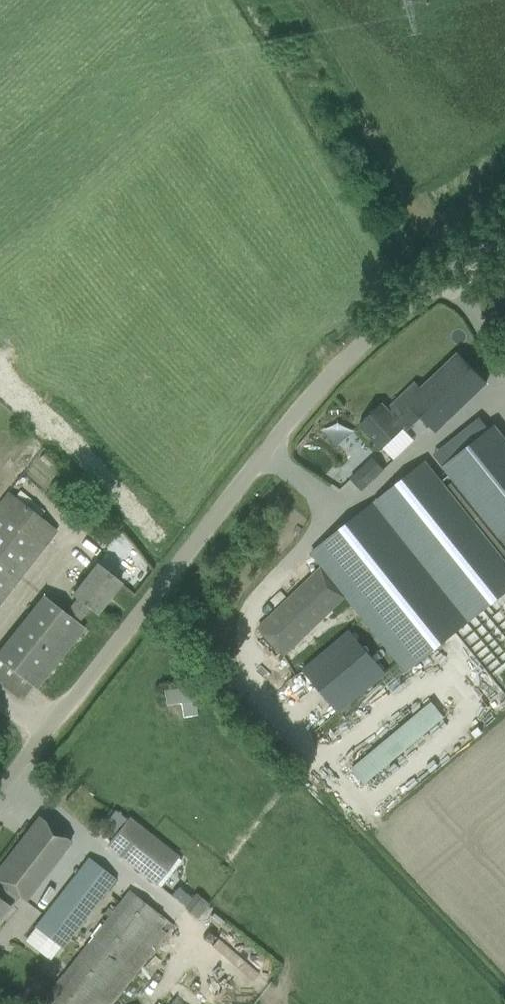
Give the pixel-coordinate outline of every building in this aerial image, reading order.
[(486,382),(472,368),(458,354),(421,389),(415,383),(386,410),(381,404),(359,424),(382,449),(398,434),(401,437),(421,418),(434,431),(486,382)] [(330,444),(346,437),(339,421),(323,429),(330,444)] [(495,425),(443,466),(499,538),(504,545),(504,437),(495,425)] [(425,461),(310,553),(321,567),(256,629),(284,657),(345,597),(406,672),(504,593),(504,560),(425,461)] [(359,467),(348,478),(360,491),(371,480),(359,467)] [(14,497),(7,492),(0,500),(0,605),(58,532),(39,517),(44,512),(19,491),(14,497)] [(43,595),(0,649),(0,683),(21,700),(32,686),(35,689),(84,628),(77,622),(89,607),(96,613),(120,583),(95,564),(72,594),(78,598),(66,613),(43,595)] [(333,715),(382,676),(346,630),(297,669),(333,715)] [(178,704),(180,717),(197,715),(192,686),(161,690),(163,706),(178,704)] [(431,702),(351,769),(364,784),(443,717),(431,702)] [(39,816),(0,866),(0,922),(11,908),(10,907),(17,898),(23,902),(71,841),(39,816)] [(126,816),(104,843),(142,873),(164,845),(126,816)] [(35,926),(36,928),(25,942),(50,962),(115,879),(88,858),(35,926)] [(55,982),(39,969),(28,983),(55,1003),(109,1003),(172,923),(128,889),(55,982)] [(184,908),(197,918),(209,904),(195,893),(184,908)] [(211,943),(205,954),(258,986),(265,975),(211,943)]
